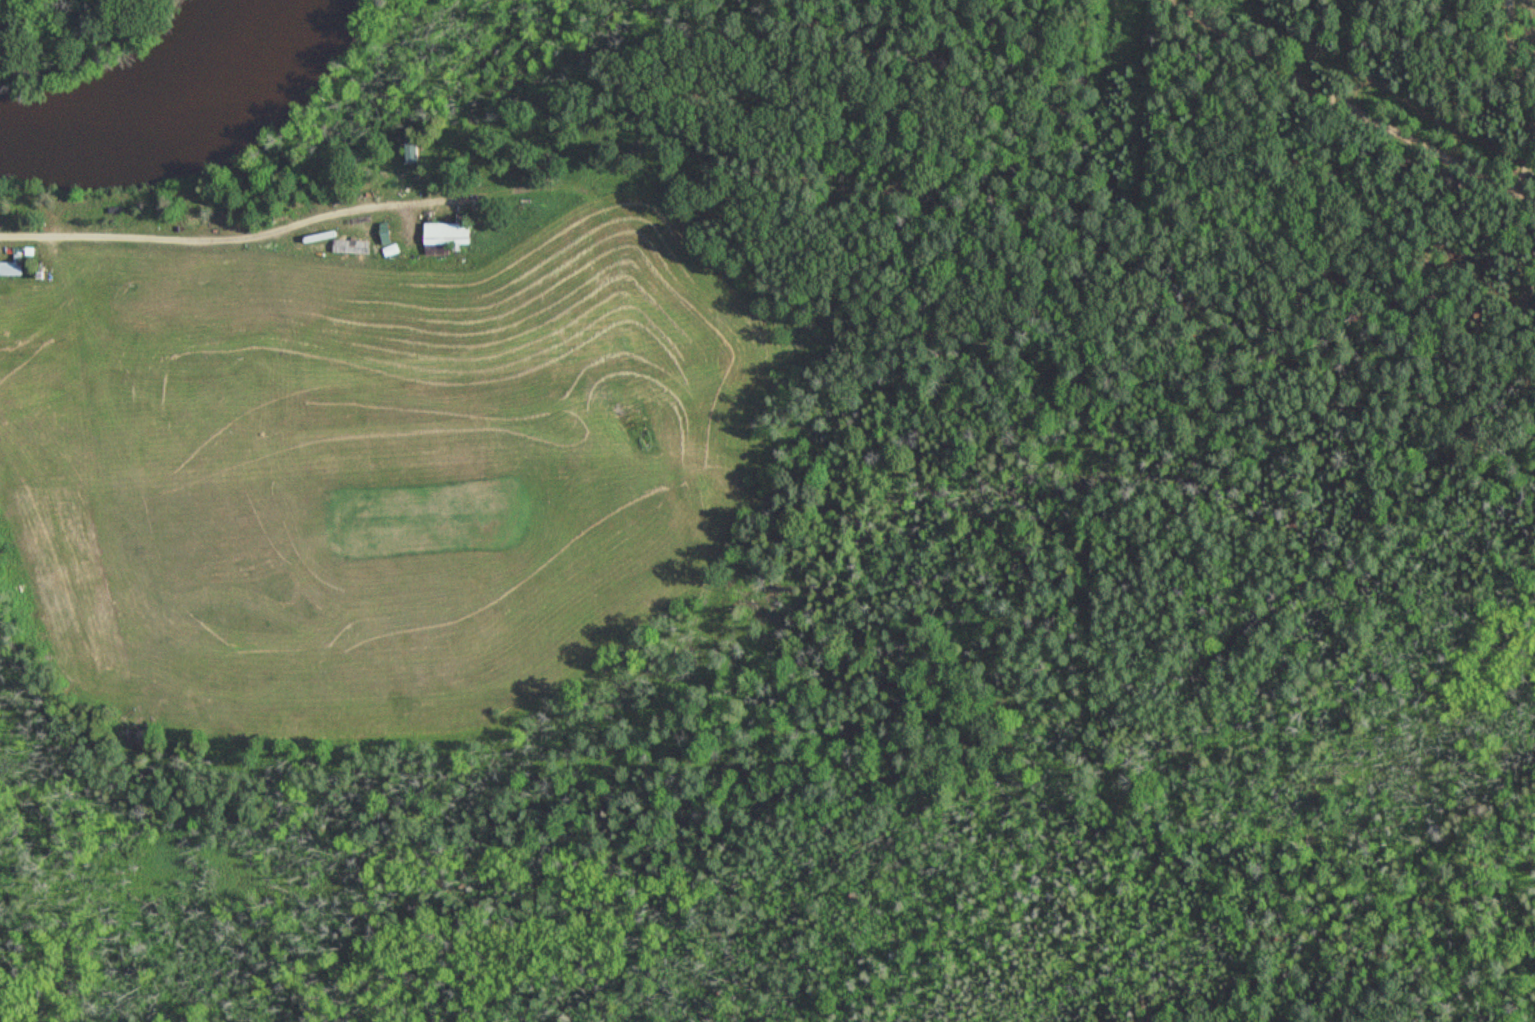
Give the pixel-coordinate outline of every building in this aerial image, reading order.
[(411,141),(413,163),(423,162),(421,140),(411,141)] [(473,222),(428,222),(428,244),(473,244),(473,222)] [(372,240),(336,240),(336,253),(372,253),(372,240)] [(3,275),(25,275),(25,255),(18,255),(18,262),(3,262),(3,275)]
